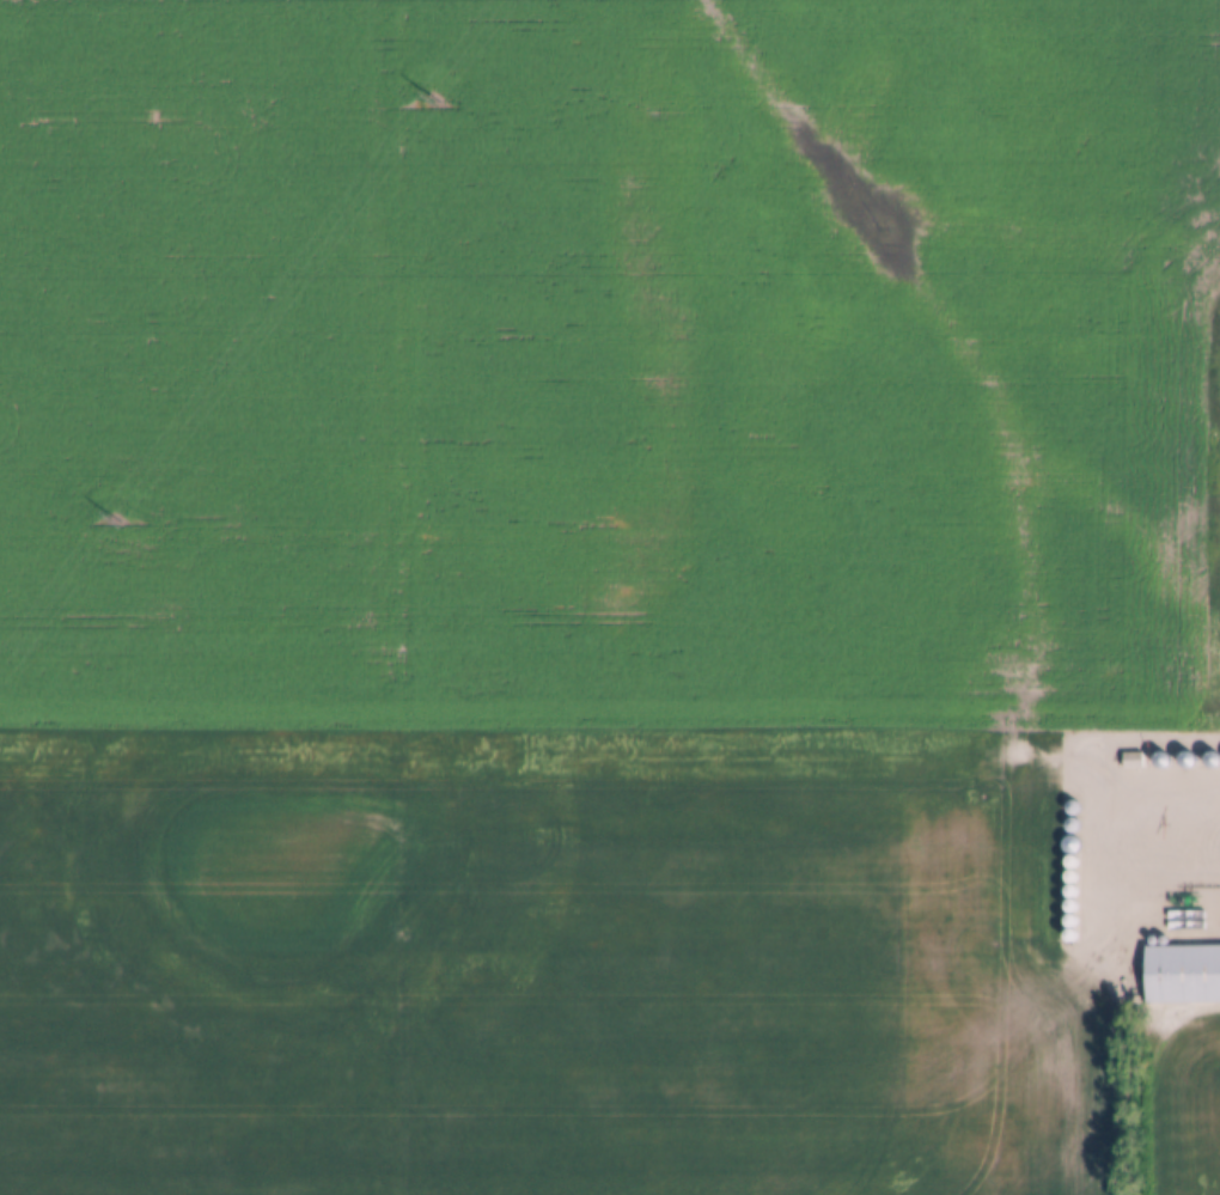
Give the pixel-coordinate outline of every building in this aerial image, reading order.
[(1161,769),(1167,767),(1171,761),(1167,754),(1161,751),(1155,754),(1152,761),(1155,767),(1161,769)] [(1188,769),(1194,767),(1196,761),(1194,754),(1188,751),(1181,754),(1178,761),(1181,767),(1188,769)] [(1219,767),(1219,754),(1213,751),(1207,754),(1204,761),(1207,767),(1213,769),(1219,767)] [(1074,816),(1079,813),(1081,807),(1079,803),(1073,800),(1068,803),(1066,807),(1068,813),(1074,816)] [(1073,833),(1079,830),(1080,825),(1079,819),(1073,817),(1068,819),(1066,825),(1068,830),(1073,833)] [(1072,853),(1078,850),(1080,845),(1078,837),(1072,835),(1066,837),(1062,845),(1066,850),(1072,853)] [(1072,868),(1076,866),(1078,862),(1076,858),(1072,855),(1067,858),(1066,862),(1067,866),(1072,868)] [(1072,883),(1075,882),(1078,877),(1075,872),(1072,870),(1067,872),(1065,877),(1067,882),(1072,883)] [(1072,897),(1075,896),(1078,891),(1075,886),(1072,885),(1067,886),(1065,891),(1067,896),(1072,897)] [(1070,912),(1075,910),(1078,906),(1075,901),(1070,900),(1067,901),(1065,906),(1067,910),(1070,912)] [(1070,927),(1075,925),(1078,920),(1075,916),(1070,914),(1067,916),(1065,921),(1067,925),(1070,927)] [(1070,941),(1075,939),(1078,935),(1075,931),(1070,928),(1067,931),(1065,935),(1067,939),(1070,941)] [(1146,946),(1219,946),(1219,1002),(1146,1002),(1146,946)]
